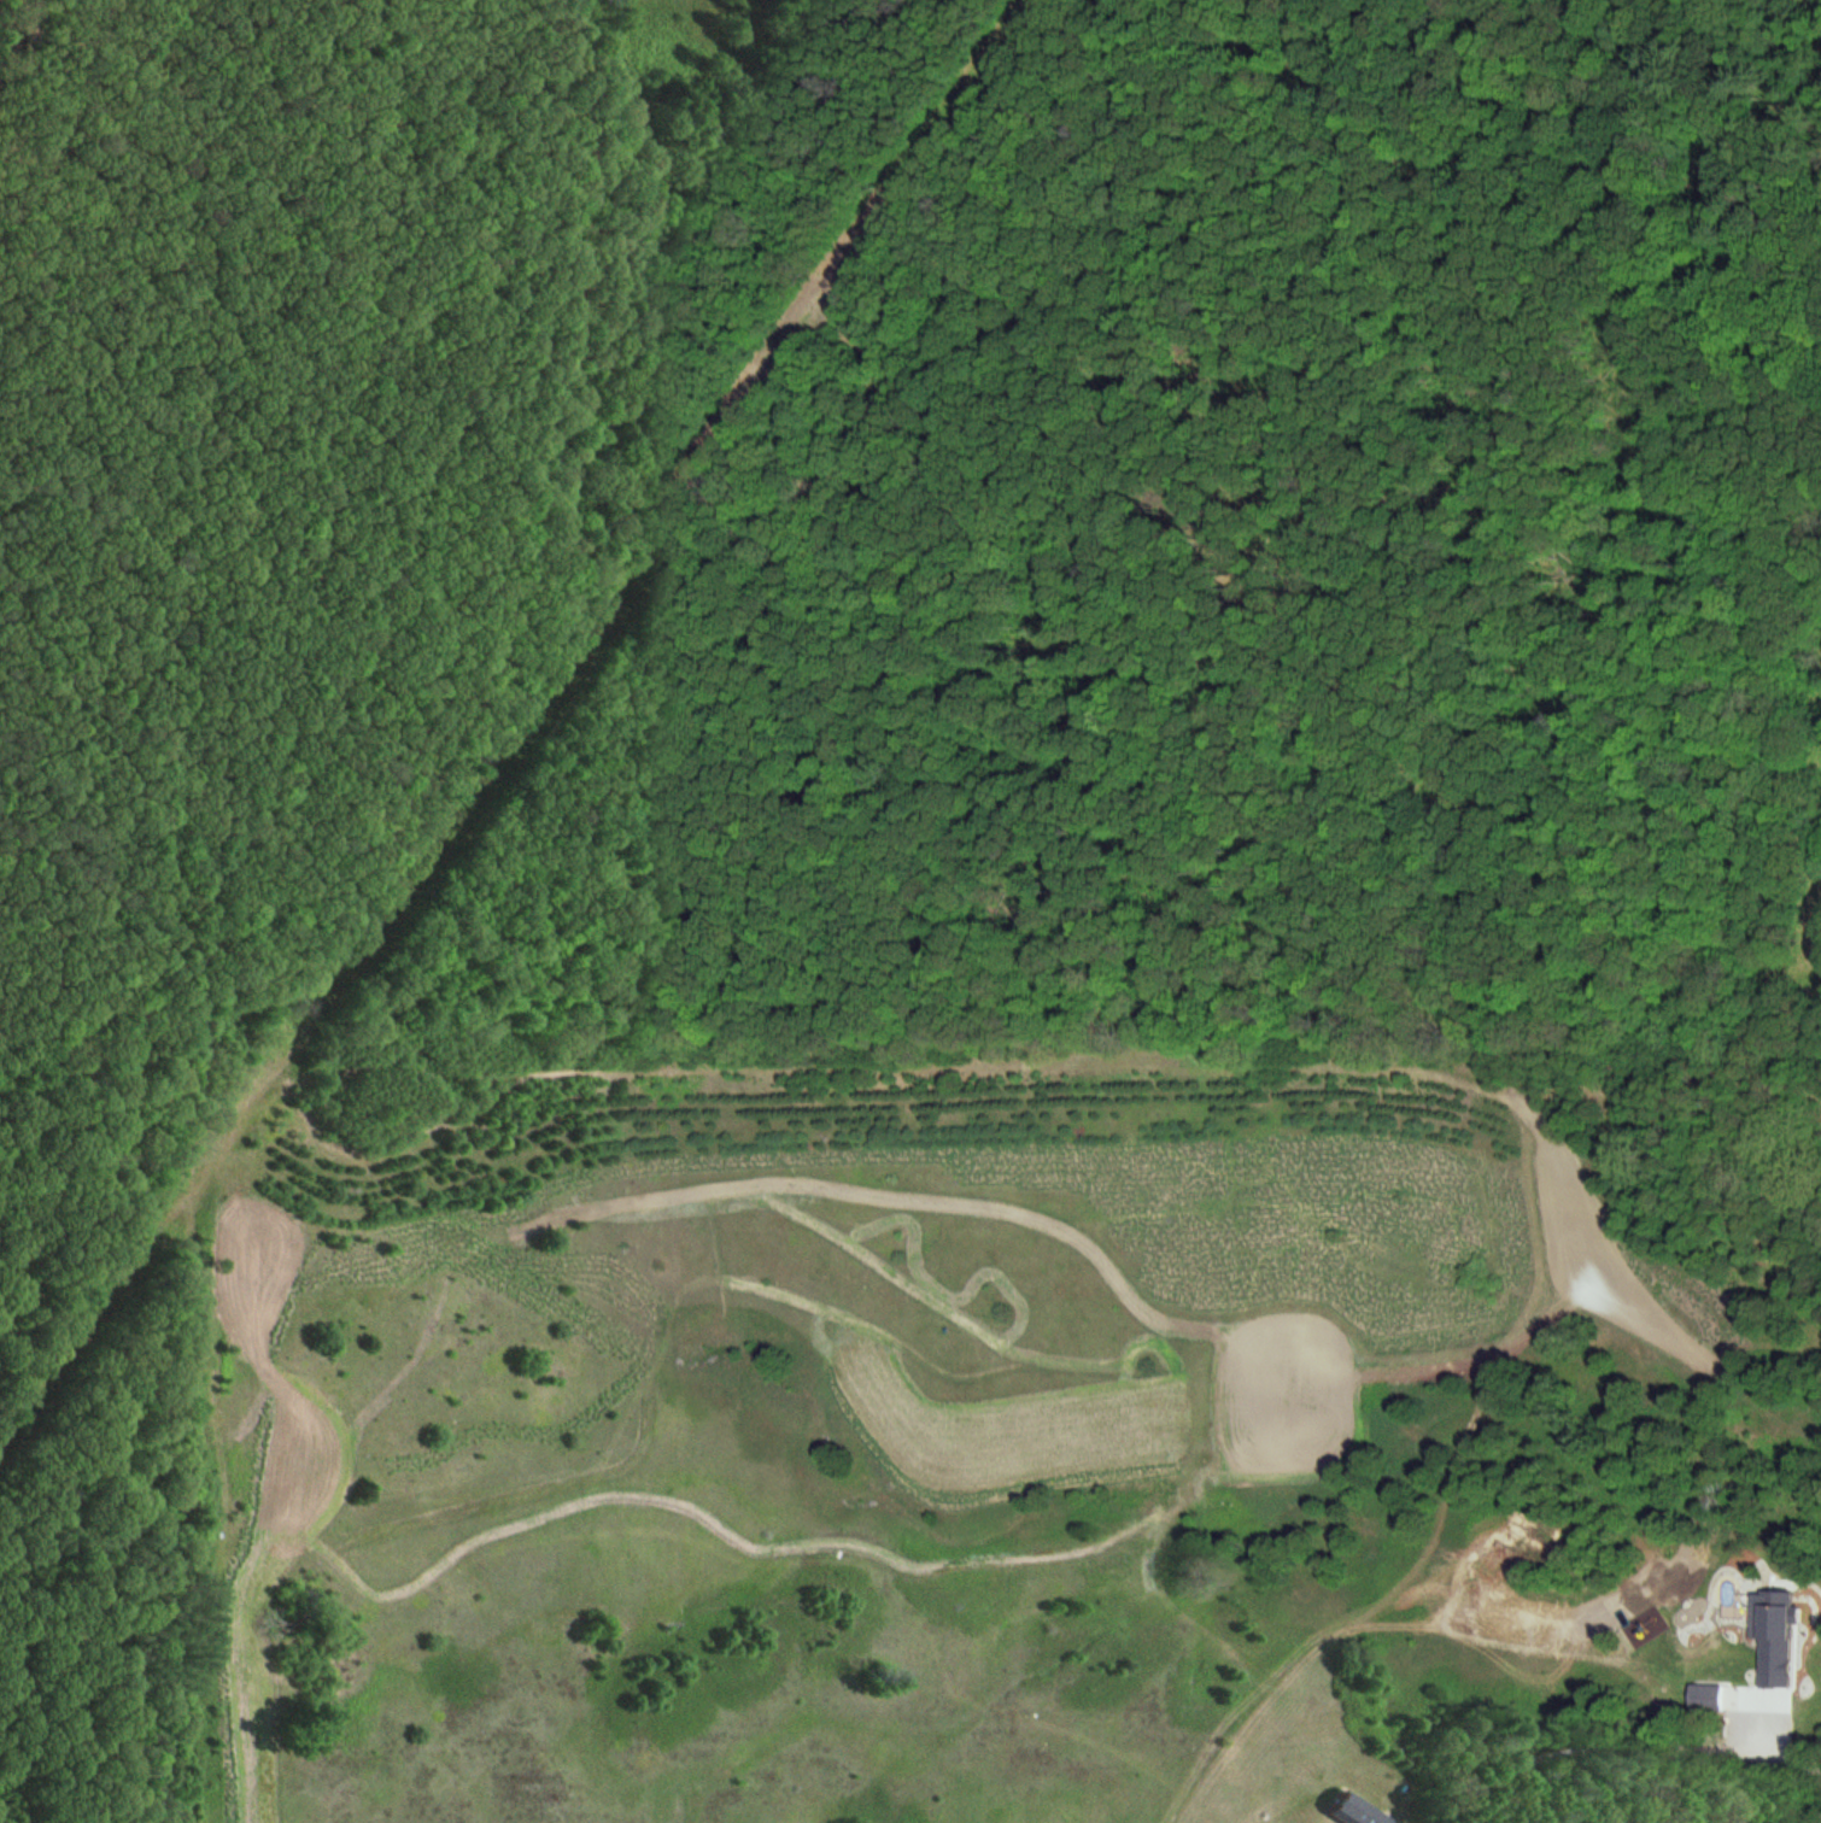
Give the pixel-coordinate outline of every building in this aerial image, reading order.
[(1762,1649),(1761,1666),(1794,1669),(1796,1648),(1802,1648),(1803,1630),(1797,1629),(1797,1618),(1772,1616),(1769,1650),(1762,1649)] [(1338,1787),(1323,1809),(1342,1822),(1379,1822),(1382,1819),(1338,1787)]
